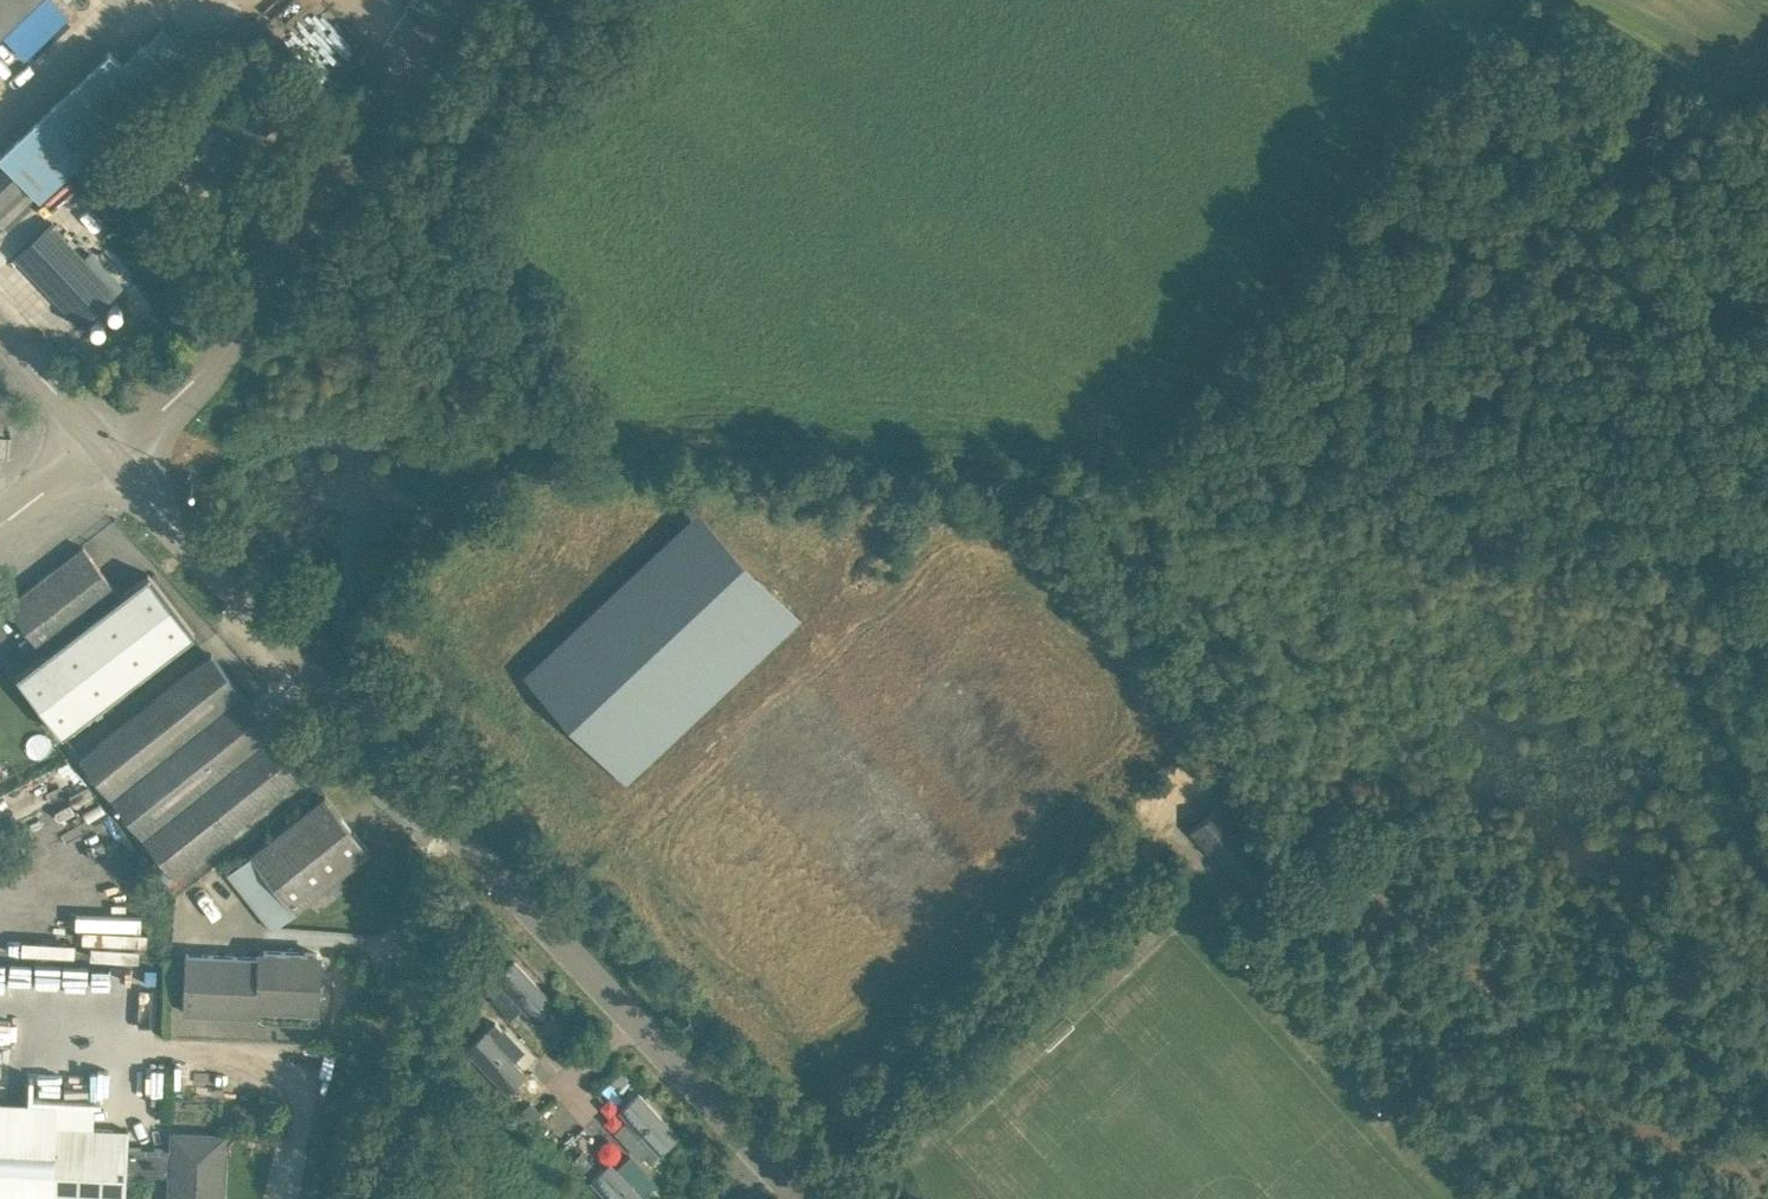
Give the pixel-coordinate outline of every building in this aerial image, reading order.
[(2,31),(26,56),(70,14),(57,0),(0,0),(0,32),(2,31)] [(236,81),(205,110),(244,152),(275,123),(236,81)] [(211,182),(244,152),(205,110),(164,149),(194,182),(211,182)] [(41,197),(6,159),(0,165),(0,222),(7,229),(24,212),(41,197)] [(16,254),(82,324),(128,280),(95,244),(84,254),(52,220),(16,254)] [(6,447),(10,447),(11,428),(8,428),(0,419),(0,452),(6,447)] [(619,783),(798,619),(694,507),(515,670),(619,783)] [(9,603),(45,650),(17,671),(64,732),(195,631),(149,571),(120,592),(84,545),(9,603)] [(212,651),(81,756),(174,873),(306,769),(212,651)] [(273,927),(296,909),(370,850),(326,793),(229,870),(252,899),(273,927)] [(1281,868),(1220,801),(1190,829),(1251,896),(1281,868)] [(185,981),(321,987),(322,956),(318,951),(264,949),(259,953),(259,955),(186,952),(185,981)] [(503,985),(524,1006),(536,1018),(555,1000),(514,958),(495,977),(503,985)] [(319,1017),(321,987),(185,981),(183,1009),(188,1010),(256,1012),(256,1015),(261,1020),(314,1022),(319,1017)] [(494,1037),(504,1027),(496,1019),(486,1029),(465,1049),(507,1092),(528,1072),(520,1064),(494,1037)] [(576,1021),(567,1029),(577,1039),(585,1032),(576,1021)] [(620,1068),(611,1078),(623,1090),(632,1080),(620,1068)] [(652,1143),(643,1152),(650,1159),(652,1161),(661,1153),(663,1151),(681,1135),(639,1089),(619,1108),(652,1143)] [(128,1145),(129,1129),(56,1125),(58,1101),(0,1098),(0,1198),(126,1198),(127,1171),(128,1145)] [(522,1109),(533,1120),(542,1111),(532,1100),(522,1109)] [(127,1171),(172,1173),(171,1198),(221,1198),(224,1134),(174,1131),(173,1147),(128,1145),(127,1171)] [(571,1160),(582,1171),(592,1160),(581,1149),(571,1160)] [(654,1186),(645,1195),(618,1167),(610,1159),(590,1178),(589,1179),(609,1198),(655,1198),(661,1193),(654,1186)]
